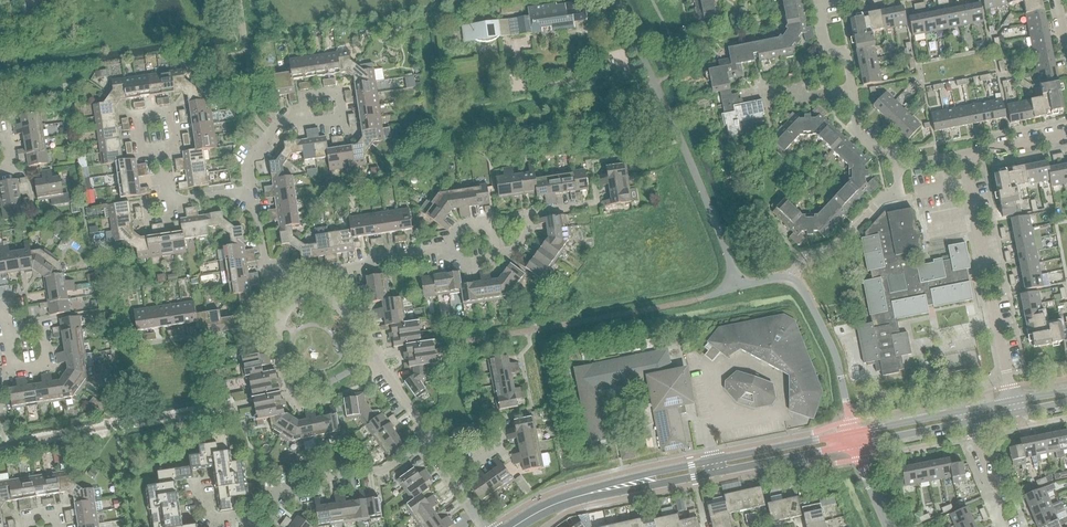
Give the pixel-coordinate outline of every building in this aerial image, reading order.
[(693,3),(694,2),(695,8),(694,8),(695,14),(697,13),(698,20),(701,19),(702,25),(717,22),(714,7),(716,7),(715,3),(713,3),(712,0),(692,0),(693,3)] [(802,5),(801,5),(800,0),(781,0),(784,11),(781,12),(782,16),(784,16),(786,25),(782,31),(780,30),(779,32),(781,33),(778,38),(769,40),(769,38),(764,39),(765,41),(755,43),(759,62),(764,61),(764,59),(769,58),(770,60),(776,59),(775,57),(781,56),(781,59),(793,57),(791,47),(794,43),(797,45),(800,40),(797,38),(800,34),(803,33),(804,41),(812,39),(813,37),(811,26),(805,27),(804,22),(806,21),(805,16),(803,16),(802,11),(804,10),(802,5)] [(1002,0),(982,0),(984,10),(1003,6),(1002,0)] [(1041,0),(1033,0),(1023,2),(1027,26),(1046,22),(1041,0)] [(517,18),(517,20),(519,33),(519,35),(541,31),(541,28),(549,26),(550,30),(574,27),(573,22),(586,20),(583,1),(556,5),(556,3),(527,7),(528,16),(517,18)] [(980,3),(967,6),(971,24),(983,22),(980,3)] [(967,6),(956,8),(959,26),(971,24),(967,6)] [(895,27),(906,25),(903,7),(891,9),(895,27)] [(956,8),(944,10),(948,29),(959,26),(956,8)] [(883,30),(895,27),(891,9),(879,11),(883,30)] [(944,10),(932,13),(936,31),(948,29),(944,10)] [(883,30),(879,11),(861,15),(862,18),(849,20),(855,50),(874,47),(871,32),(883,30)] [(932,13),(920,15),(924,33),(936,31),(932,13)] [(912,36),(924,33),(920,15),(908,17),(912,36)] [(509,35),(519,33),(517,20),(508,21),(509,35)] [(500,36),(509,35),(508,21),(498,22),(500,36)] [(499,37),(500,36),(498,22),(463,27),(465,41),(473,40),(474,40),(478,41),(479,42),(482,42),(483,42),(487,42),(490,41),(494,40),(495,39),(496,39),(499,37)] [(1032,50),(1050,46),(1046,22),(1027,26),(1032,50)] [(382,30),(379,36),(386,40),(389,34),(382,30)] [(890,51),(893,46),(884,40),(881,45),(890,51)] [(764,114),(761,100),(739,104),(737,94),(731,95),(728,78),(742,75),(740,64),(754,61),(750,44),(727,48),(729,59),(717,61),(719,68),(708,70),(712,93),(719,91),(724,114),(721,114),(723,126),(726,126),(728,138),(742,135),(740,123),(746,122),(748,129),(764,125),(762,115),(764,114)] [(1055,70),(1050,46),(1032,50),(1037,74),(1055,70)] [(876,58),(874,47),(855,50),(858,62),(876,58)] [(348,51),(333,53),(336,74),(346,73),(347,74),(354,64),(350,61),(348,51)] [(325,76),(336,74),(333,53),(322,55),(325,76)] [(322,55),(311,56),(314,77),(325,76),(322,55)] [(303,79),(314,77),(311,56),(300,58),(303,79)] [(288,60),(290,73),(291,73),(292,80),(293,80),(303,79),(300,58),(288,60)] [(876,58),(858,62),(860,74),(878,70),(876,58)] [(356,65),(349,75),(353,78),(354,84),(375,81),(373,69),(372,63),(356,65)] [(181,93),(188,83),(184,80),(183,70),(170,72),(173,93),(180,92),(181,93)] [(881,82),(878,70),(860,74),(862,86),(881,82)] [(1042,98),(1060,94),(1055,70),(1037,74),(1041,98),(1042,98)] [(162,94),(173,93),(170,72),(158,73),(162,94)] [(162,94),(158,73),(147,75),(150,96),(162,94)] [(291,73),(290,73),(279,74),(282,95),(288,94),(289,103),(296,102),(293,80),(292,80),(291,73)] [(276,96),(282,95),(279,74),(267,76),(271,106),(278,105),(276,96)] [(416,74),(407,76),(409,86),(418,84),(416,74)] [(150,96),(147,75),(135,77),(138,98),(150,96)] [(126,100),(138,98),(135,77),(123,79),(126,100)] [(126,100),(123,79),(111,80),(112,91),(109,95),(119,102),(120,101),(126,100)] [(356,96),(377,93),(375,81),(354,84),(356,96)] [(182,93),(183,94),(190,85),(189,84),(188,83),(181,93),(182,93)] [(187,100),(208,97),(207,88),(197,90),(190,85),(183,94),(187,97),(187,100)] [(872,106),(881,114),(894,101),(885,92),(872,106)] [(357,108),(378,105),(377,93),(356,96),(357,108)] [(1063,110),(1060,94),(1042,98),(1046,116),(1051,115),(1051,112),(1063,110)] [(108,97),(117,104),(118,103),(119,102),(109,95),(109,96),(108,97)] [(93,105),(94,115),(115,112),(114,108),(117,104),(108,97),(103,103),(93,105)] [(210,109),(208,97),(187,100),(189,112),(210,109)] [(1042,98),(1041,98),(1024,101),(1028,120),(1046,116),(1042,98)] [(1002,99),(989,101),(993,120),(1005,117),(1002,99)] [(890,123),(903,109),(894,101),(881,114),(890,123)] [(989,101),(978,104),(981,122),(993,120),(989,101)] [(1028,120),(1024,101),(1006,105),(1010,123),(1028,120)] [(978,104),(966,106),(970,124),(981,122),(978,104)] [(359,120),(380,117),(378,105),(357,108),(359,120)] [(773,134),(765,142),(770,147),(774,143),(783,152),(790,145),(792,146),(795,143),(793,141),(799,135),(805,135),(805,137),(807,137),(807,135),(815,135),(822,142),(820,143),(823,146),(825,145),(838,157),(837,159),(840,162),(841,160),(848,166),(848,172),(846,172),(846,175),(848,174),(848,182),(841,189),(840,188),(837,191),(838,192),(826,206),(824,204),(821,207),(823,209),(817,215),(811,215),(811,213),(809,213),(809,215),(801,215),(794,209),(795,207),(792,204),(791,206),(780,195),(770,206),(774,210),(772,212),(776,217),(775,218),(779,222),(781,221),(784,224),(783,226),(787,230),(789,229),(793,233),(789,237),(796,245),(799,245),(804,239),(799,234),(801,232),(806,232),(806,235),(812,235),(812,231),(817,231),(824,238),(829,232),(827,230),(834,223),(835,224),(839,220),(838,219),(842,215),(843,216),(847,212),(846,211),(849,207),(851,208),(855,204),(854,203),(857,199),(859,200),(863,196),(861,194),(865,190),(870,195),(877,187),(877,184),(872,179),(867,184),(864,182),(864,177),(868,177),(868,171),(864,171),(864,166),(871,159),(865,154),(863,156),(856,149),(857,148),(853,144),(852,145),(848,141),(849,140),(845,136),(843,137),(839,134),(841,132),(836,128),(835,129),(831,126),(833,124),(828,120),(827,122),(823,118),(827,113),(819,105),(817,106),(811,111),(817,116),(815,118),(810,119),(810,115),(803,115),(803,119),(799,119),(792,112),(787,118),(789,120),(782,127),(781,126),(777,130),(778,131),(774,135),(773,134)] [(966,106),(954,108),(958,127),(970,124),(966,106)] [(954,108),(942,111),(946,129),(958,127),(954,108)] [(212,122),(210,109),(189,112),(191,125),(212,122)] [(890,123),(899,131),(911,117),(903,109),(890,123)] [(934,131),(946,129),(942,111),(930,113),(934,131)] [(96,127),(117,124),(115,112),(94,115),(96,127)] [(13,125),(13,130),(41,126),(39,113),(20,116),(21,124),(13,125)] [(361,131),(382,128),(380,117),(359,120),(361,131)] [(920,126),(911,117),(899,131),(908,139),(920,126)] [(214,134),(212,122),(191,125),(193,137),(214,134)] [(119,136),(117,124),(96,127),(98,139),(119,136)] [(23,133),(24,141),(44,138),(41,126),(13,130),(14,135),(23,133)] [(69,128),(59,129),(60,136),(70,135),(69,128)] [(316,159),(327,157),(326,150),(327,149),(325,136),(318,137),(317,128),(311,129),(316,159)] [(359,142),(368,149),(370,147),(373,142),(384,141),(382,128),(361,131),(362,138),(359,142)] [(303,153),(302,153),(303,161),(316,159),(311,129),(305,130),(307,139),(301,140),(303,153)] [(203,150),(216,148),(214,134),(193,137),(195,150),(195,151),(203,150)] [(120,148),(119,136),(98,139),(100,151),(120,148)] [(17,150),(17,155),(46,150),(44,138),(24,141),(25,149),(17,150)] [(284,150),(280,155),(286,160),(291,154),(302,153),(303,153),(301,140),(283,143),(284,150)] [(357,144),(367,151),(368,150),(368,149),(359,142),(358,143),(357,144)] [(742,143),(732,144),(733,156),(743,154),(742,143)] [(367,151),(357,144),(356,145),(350,146),(353,167),(365,165),(364,155),(367,151)] [(342,169),(353,167),(350,146),(338,148),(342,169)] [(122,161),(120,148),(100,151),(102,165),(115,163),(115,162),(122,161)] [(329,171),(342,169),(338,148),(327,149),(326,150),(327,157),(329,171)] [(46,150),(17,155),(18,160),(27,159),(28,167),(48,163),(46,150)] [(205,161),(203,150),(195,151),(195,150),(182,152),(183,158),(174,160),(175,166),(205,161)] [(286,160),(280,155),(276,161),(268,162),(271,180),(284,178),(284,177),(282,166),(286,160)] [(115,162),(115,163),(116,174),(146,170),(145,164),(136,165),(135,159),(122,161),(115,162)] [(205,161),(175,166),(176,171),(184,170),(185,176),(206,173),(205,161)] [(1050,180),(1048,168),(1047,162),(1035,164),(1039,182),(1049,180),(1050,180)] [(534,177),(533,164),(527,165),(529,173),(521,175),(524,194),(535,192),(536,192),(534,177)] [(599,181),(627,176),(625,164),(605,167),(606,174),(598,175),(599,181)] [(1039,182),(1035,164),(1023,166),(1027,185),(1039,182)] [(1027,185),(1023,166),(1005,170),(1005,173),(993,175),(1000,206),(1018,202),(1015,187),(1027,185)] [(1063,184),(1060,166),(1048,168),(1050,180),(1049,180),(1050,187),(1063,184)] [(511,196),(524,194),(521,175),(513,176),(512,167),(507,168),(511,196)] [(498,198),(511,196),(507,168),(502,169),(503,177),(495,178),(498,198)] [(316,169),(307,170),(307,174),(310,177),(317,176),(316,169)] [(46,171),(50,199),(51,206),(69,203),(68,193),(63,194),(60,177),(52,178),(51,170),(46,171)] [(147,176),(146,170),(116,174),(118,186),(139,183),(138,177),(147,176)] [(587,189),(584,170),(571,172),(574,191),(587,189)] [(37,201),(50,199),(46,171),(41,171),(42,180),(34,181),(37,201)] [(574,191),(571,172),(559,173),(562,193),(569,192),(571,200),(575,200),(575,194),(574,191)] [(208,185),(206,173),(185,176),(186,182),(177,183),(178,190),(208,185)] [(562,193),(559,173),(546,175),(550,203),(555,203),(554,194),(562,193)] [(546,175),(534,177),(536,192),(535,192),(536,197),(544,196),(546,204),(550,203),(546,175)] [(292,176),(284,177),(284,178),(271,180),(272,186),(263,187),(264,193),(294,189),(292,176)] [(608,185),(609,192),(629,189),(627,176),(599,181),(599,186),(608,185)] [(19,192),(18,185),(26,183),(25,178),(0,182),(0,195),(19,192)] [(140,189),(139,183),(118,186),(120,198),(150,194),(149,188),(140,189)] [(489,204),(487,192),(486,184),(473,186),(476,206),(489,204)] [(476,206),(473,186),(461,188),(465,216),(470,215),(468,207),(476,206)] [(380,197),(378,188),(370,190),(371,198),(380,197)] [(465,216),(461,188),(447,190),(448,192),(451,210),(458,208),(460,217),(465,216)] [(296,200),(294,189),(264,193),(265,199),(274,197),(275,203),(296,200)] [(631,202),(629,189),(609,192),(609,195),(601,196),(602,206),(631,202)] [(1,208),(29,203),(28,198),(20,199),(19,192),(0,195),(0,200),(1,208)] [(431,203),(447,215),(451,210),(448,192),(438,194),(436,195),(434,194),(428,202),(431,204),(431,203)] [(297,212),(296,200),(275,203),(276,209),(267,211),(268,217),(297,212)] [(431,204),(428,202),(426,200),(420,209),(424,212),(423,214),(446,231),(449,226),(442,221),(447,215),(431,203),(431,204)] [(109,217),(130,214),(129,202),(108,205),(109,217)] [(1002,217),(1020,214),(1018,202),(1000,206),(1002,217)] [(22,210),(30,208),(29,203),(1,208),(3,221),(23,218),(22,210)] [(70,205),(72,214),(80,213),(78,203),(70,205)] [(206,228),(204,215),(198,216),(196,207),(191,208),(195,238),(207,236),(206,228)] [(195,238),(191,208),(185,209),(186,218),(179,219),(180,221),(173,222),(174,228),(181,227),(181,232),(182,232),(183,240),(184,239),(195,238)] [(860,238),(863,254),(881,251),(884,267),(887,266),(887,265),(909,260),(907,254),(922,251),(919,237),(920,237),(918,226),(915,227),(912,208),(886,213),(883,215),(876,219),(864,233),(865,237),(860,238)] [(396,210),(399,231),(411,229),(408,209),(396,210)] [(399,231),(396,210),(384,212),(387,233),(399,231)] [(223,230),(228,224),(222,220),(221,212),(204,215),(206,228),(217,226),(223,230)] [(299,225),(297,212),(268,217),(268,222),(277,221),(279,233),(292,231),(291,226),(299,225)] [(387,233),(384,212),(372,214),(375,235),(387,233)] [(111,230),(132,227),(130,214),(109,217),(111,230)] [(375,235),(372,214),(360,216),(363,237),(375,235)] [(566,227),(565,215),(536,219),(537,224),(546,223),(547,230),(566,227)] [(1010,219),(1012,231),(1031,227),(1028,215),(1010,219)] [(351,238),(352,238),(363,237),(360,216),(348,217),(350,231),(350,230),(351,238)] [(234,228),(228,224),(223,230),(229,235),(231,246),(244,244),(241,227),(234,228)] [(133,233),(132,227),(111,230),(111,231),(106,232),(108,242),(123,240),(130,245),(137,235),(133,233)] [(548,237),(562,248),(568,239),(568,237),(571,237),(569,227),(566,227),(547,230),(548,237)] [(1033,239),(1031,227),(1012,231),(1015,243),(1033,239)] [(353,243),(352,238),(351,238),(350,230),(350,231),(339,232),(342,253),(348,252),(349,261),(355,260),(354,249),(360,248),(359,242),(353,243)] [(288,244),(294,248),(298,241),(293,237),(292,231),(279,233),(281,245),(288,244)] [(182,232),(181,232),(169,234),(172,255),(186,253),(184,239),(183,240),(182,232)] [(327,234),(331,264),(337,263),(336,254),(342,253),(339,232),(327,234)] [(160,256),(172,255),(169,234),(157,235),(160,256)] [(325,265),(331,264),(327,234),(314,236),(316,244),(318,257),(324,256),(325,265)] [(140,238),(137,235),(130,245),(136,249),(137,260),(149,258),(145,237),(140,238)] [(149,258),(160,256),(157,235),(145,237),(149,258)] [(564,249),(562,248),(548,237),(543,243),(536,238),(533,243),(556,259),(564,249)] [(1035,251),(1033,239),(1015,243),(1017,255),(1035,251)] [(20,271),(32,269),(30,252),(28,241),(23,242),(24,250),(17,252),(20,271)] [(298,241),(294,248),(299,252),(300,259),(318,257),(316,244),(304,246),(298,241)] [(548,270),(556,259),(533,243),(530,247),(537,252),(532,258),(548,270)] [(881,251),(863,254),(867,272),(870,271),(871,279),(862,281),(869,316),(870,315),(871,323),(856,326),(863,363),(866,363),(867,365),(874,364),(875,372),(881,371),(882,376),(898,373),(898,370),(903,369),(900,356),(911,354),(907,332),(899,334),(897,324),(896,319),(928,313),(926,303),(932,302),(933,307),(972,300),(966,269),(970,268),(965,243),(947,246),(950,260),(942,261),(941,258),(932,260),(933,263),(910,267),(909,260),(887,265),(887,266),(884,267),(881,251)] [(20,271),(17,252),(9,253),(8,244),(3,245),(7,273),(20,271)] [(244,244),(231,246),(223,247),(225,260),(254,255),(253,249),(245,251),(244,244)] [(38,273),(51,255),(44,249),(42,251),(40,250),(30,252),(32,269),(38,273)] [(118,249),(114,254),(119,257),(122,252),(118,249)] [(1038,263),(1035,251),(1017,255),(1019,266),(1038,263)] [(59,260),(51,255),(38,273),(43,277),(61,274),(59,264),(57,262),(59,260)] [(226,271),(247,268),(246,262),(255,261),(254,255),(225,260),(226,271)] [(541,280),(548,270),(532,258),(528,264),(521,259),(518,263),(541,280)] [(502,274),(518,286),(526,275),(503,259),(499,263),(506,268),(502,274)] [(449,294),(460,292),(461,292),(459,277),(459,276),(457,263),(452,264),(453,273),(446,274),(449,294)] [(1040,274),(1038,263),(1019,266),(1022,278),(1040,274)] [(423,297),(436,296),(431,267),(426,268),(428,277),(420,278),(423,297)] [(449,294),(446,274),(438,275),(437,267),(431,267),(436,296),(449,294)] [(248,274),(247,268),(226,271),(228,283),(258,279),(257,273),(248,274)] [(501,297),(498,280),(490,281),(489,272),(484,273),(488,301),(501,299),(501,297)] [(94,273),(86,275),(88,284),(97,282),(94,273)] [(476,303),(488,301),(484,273),(479,274),(480,282),(473,283),(476,303)] [(61,274),(43,277),(45,290),(74,285),(73,280),(64,282),(63,274),(61,274)] [(157,275),(158,284),(165,283),(164,274),(157,275)] [(359,291),(387,287),(385,274),(366,277),(367,285),(358,286),(359,291)] [(520,287),(518,286),(502,274),(498,280),(501,297),(511,296),(512,294),(514,295),(520,287)] [(1042,287),(1040,274),(1022,278),(1024,290),(1042,287)] [(476,303),(473,283),(466,284),(465,276),(459,276),(459,277),(461,292),(460,292),(462,305),(476,303)] [(238,294),(251,293),(250,286),(259,285),(258,279),(228,283),(230,296),(238,294)] [(74,290),(74,285),(45,290),(47,302),(48,303),(67,300),(66,292),(74,290)] [(389,299),(387,287),(359,291),(360,296),(368,295),(370,303),(371,303),(382,301),(389,299)] [(1022,306),(1040,303),(1038,291),(1019,295),(1022,306)] [(251,293),(238,294),(240,306),(236,311),(242,316),(246,311),(253,310),(251,293)] [(382,301),(383,308),(374,309),(375,314),(403,310),(401,297),(389,299),(382,301)] [(48,303),(47,302),(39,304),(40,309),(48,308),(50,315),(69,312),(67,300),(48,303)] [(184,324),(195,322),(196,322),(194,314),(195,314),(193,301),(181,303),(184,324)] [(184,324),(181,303),(169,305),(172,326),(184,324)] [(1024,318),(1042,315),(1040,303),(1022,306),(1024,318)] [(160,328),(172,326),(169,305),(157,307),(160,328)] [(160,328),(157,307),(145,308),(148,329),(160,328)] [(148,329),(145,308),(133,310),(136,331),(148,329)] [(957,323),(971,319),(968,309),(954,312),(957,323)] [(405,323),(405,322),(403,310),(375,314),(376,319),(384,318),(385,325),(385,326),(405,323)] [(222,332),(220,319),(219,311),(206,313),(211,342),(217,342),(215,333),(222,332)] [(238,322),(242,316),(236,311),(231,317),(220,319),(222,332),(239,329),(238,322)] [(206,313),(195,314),(194,314),(196,322),(195,322),(196,327),(189,328),(190,334),(197,333),(197,335),(203,334),(205,343),(211,342),(206,313)] [(1059,329),(1061,328),(1059,323),(1045,326),(1042,315),(1024,318),(1028,336),(1031,336),(1033,348),(1062,342),(1059,329)] [(81,329),(79,316),(59,319),(60,327),(52,328),(53,333),(81,329)] [(789,411),(796,413),(812,418),(821,392),(798,335),(793,322),(783,316),(769,319),(769,318),(718,329),(708,342),(726,357),(739,349),(788,376),(789,411)] [(385,326),(385,325),(381,326),(381,331),(391,330),(392,336),(390,336),(389,337),(390,343),(393,343),(393,347),(405,346),(433,342),(438,341),(437,335),(420,338),(417,321),(405,322),(405,323),(385,326)] [(83,341),(81,329),(53,333),(53,338),(62,337),(63,345),(83,341)] [(57,358),(85,354),(83,341),(63,345),(64,352),(56,354),(57,358)] [(434,352),(434,350),(433,346),(433,342),(405,346),(406,350),(406,353),(411,353),(414,355),(434,352)] [(720,353),(707,343),(704,347),(708,350),(704,355),(713,362),(720,353)] [(238,352),(240,364),(260,361),(257,348),(238,352)] [(434,355),(444,353),(443,348),(434,350),(434,352),(414,355),(411,353),(406,353),(404,354),(404,355),(404,359),(405,360),(407,360),(408,363),(403,364),(404,369),(412,368),(412,367),(425,365),(425,366),(436,364),(436,363),(434,363),(434,359),(435,359),(434,355)] [(967,351),(968,368),(981,367),(980,350),(967,351)] [(648,378),(659,437),(662,450),(678,447),(684,446),(678,414),(685,413),(683,404),(691,403),(685,369),(670,372),(665,351),(598,365),(581,368),(573,370),(587,440),(598,438),(604,437),(604,436),(595,395),(596,395),(596,394),(592,395),(591,389),(602,387),(648,378)] [(87,367),(85,354),(57,358),(57,363),(66,362),(67,370),(85,367),(87,367)] [(490,373),(518,367),(517,362),(508,364),(507,356),(487,360),(490,373)] [(243,377),(249,376),(262,373),(261,366),(260,361),(240,364),(243,377)] [(427,379),(425,366),(425,365),(412,367),(412,368),(413,375),(404,382),(415,398),(426,390),(421,384),(427,379)] [(67,370),(63,375),(82,389),(87,381),(85,380),(87,377),(94,376),(93,366),(87,367),(85,367),(67,370)] [(490,373),(492,385),(512,382),(510,374),(519,372),(518,367),(490,373)] [(275,370),(262,373),(249,376),(250,380),(249,380),(251,394),(253,393),(253,398),(252,398),(279,393),(278,388),(281,388),(280,382),(279,381),(277,381),(275,370)] [(771,404),(774,399),(772,384),(736,372),(725,382),(724,389),(736,402),(753,408),(771,404)] [(42,384),(34,385),(37,404),(50,402),(45,374),(40,375),(42,384)] [(63,400),(63,398),(62,398),(59,381),(51,382),(50,374),(45,374),(50,402),(63,400)] [(63,375),(59,381),(62,398),(63,398),(72,397),(74,395),(76,396),(82,389),(63,375)] [(12,409),(25,406),(20,378),(15,379),(17,388),(9,389),(12,409)] [(25,406),(37,404),(34,385),(27,386),(25,378),(20,378),(25,406)] [(512,382),(492,385),(495,398),(523,392),(522,387),(513,389),(512,382)] [(231,398),(232,398),(234,397),(235,402),(247,400),(246,395),(244,395),(243,392),(231,394),(231,398)] [(523,392),(495,398),(497,411),(517,407),(515,399),(524,398),(523,392)] [(277,401),(281,401),(280,396),(279,393),(252,398),(253,402),(254,409),(274,405),(277,401)] [(359,417),(365,406),(363,393),(351,395),(351,398),(343,399),(346,419),(359,417)] [(272,432),(280,437),(292,418),(287,414),(284,414),(282,407),(284,406),(285,405),(284,401),(283,400),(281,401),(277,401),(274,405),(254,409),(257,420),(269,418),(271,428),(273,430),(272,432)] [(331,415),(323,417),(327,436),(340,433),(334,405),(329,407),(331,415)] [(368,430),(384,418),(381,414),(375,417),(367,406),(365,406),(359,417),(368,430)] [(252,412),(251,407),(239,410),(240,415),(238,415),(238,419),(245,417),(244,414),(252,412)] [(314,410),(309,411),(314,438),(327,436),(323,417),(316,418),(314,410)] [(306,420),(298,422),(302,439),(301,439),(302,441),(314,438),(309,411),(304,412),(306,420)] [(377,443),(394,431),(391,428),(398,423),(392,415),(387,418),(390,423),(388,424),(384,418),(368,430),(377,443)] [(532,416),(523,418),(513,420),(514,428),(506,430),(507,435),(535,429),(532,416)] [(298,422),(292,418),(280,437),(288,442),(289,440),(291,441),(301,439),(302,439),(298,422)] [(233,498),(247,496),(242,461),(231,463),(226,429),(210,432),(212,442),(198,444),(199,453),(188,455),(190,465),(190,470),(213,467),(219,511),(235,509),(233,498)] [(518,446),(537,442),(535,429),(507,435),(508,440),(517,438),(518,446)] [(1062,450),(1066,449),(1066,430),(1055,433),(1060,458),(1064,457),(1062,450)] [(394,431),(377,443),(387,457),(410,440),(407,436),(400,441),(394,431)] [(1060,458),(1055,433),(1043,435),(1047,453),(1055,452),(1056,459),(1060,458)] [(1047,453),(1043,435),(1031,437),(1035,456),(1047,453)] [(1035,456),(1031,437),(1019,440),(1020,446),(1021,445),(1023,458),(1024,458),(1031,456),(1033,462),(1036,461),(1035,456)] [(540,454),(537,442),(518,446),(520,453),(511,455),(512,460),(540,454)] [(632,444),(618,447),(620,461),(634,458),(632,444)] [(1026,469),(1024,458),(1023,458),(1021,445),(1020,446),(1009,448),(1012,466),(1021,464),(1022,469),(1026,469)] [(53,454),(54,463),(67,461),(66,453),(53,454)] [(540,454),(512,460),(513,465),(521,463),(523,471),(542,467),(540,454)] [(491,472),(502,488),(513,480),(496,457),(492,460),(497,467),(491,472)] [(940,479),(951,477),(952,477),(949,465),(950,465),(949,458),(936,461),(940,479)] [(928,481),(940,479),(936,461),(925,463),(928,481)] [(916,484),(928,481),(925,463),(913,466),(916,484)] [(962,463),(950,465),(949,465),(952,477),(951,477),(952,483),(965,481),(962,463)] [(190,465),(180,467),(182,479),(191,478),(190,470),(190,465)] [(904,486),(916,484),(913,466),(901,468),(904,486)] [(178,506),(175,480),(182,479),(180,467),(156,470),(159,485),(145,487),(151,526),(181,526),(178,506)] [(397,479),(405,490),(428,474),(425,469),(417,474),(413,468),(397,479)] [(97,473),(91,469),(88,473),(94,478),(97,473)] [(479,469),(475,472),(492,495),(502,488),(491,472),(484,476),(479,469)] [(67,493),(74,483),(69,480),(68,470),(56,472),(59,493),(65,492),(67,493)] [(59,493),(56,472),(44,474),(47,495),(59,493)] [(470,487),(481,503),(492,495),(475,472),(471,475),(476,482),(470,487)] [(47,495),(44,474),(32,476),(35,497),(47,495)] [(421,494),(421,495),(428,490),(424,483),(431,478),(428,474),(405,490),(412,500),(421,494)] [(35,497),(32,476),(20,478),(23,499),(24,503),(30,502),(29,498),(35,497)] [(23,499),(20,478),(8,480),(12,501),(18,500),(19,504),(24,503),(23,499)] [(8,480),(0,481),(0,500),(4,503),(5,502),(12,501),(8,480)] [(68,494),(69,495),(76,485),(74,484),(74,483),(67,493),(68,494)] [(727,514),(728,514),(764,506),(759,483),(722,491),(724,502),(725,502),(727,512),(727,514)] [(531,491),(526,484),(520,488),(525,495),(531,491)] [(1028,507),(1048,499),(1046,493),(1055,489),(1053,484),(1043,488),(1043,487),(1023,495),(1028,507)] [(76,485),(69,495),(73,497),(74,504),(95,500),(93,488),(82,490),(76,485)] [(1017,489),(1019,494),(1027,490),(1025,486),(1017,489)] [(370,490),(364,491),(368,519),(381,517),(378,498),(371,499),(370,490)] [(368,519),(364,491),(359,492),(360,500),(353,501),(356,521),(368,519)] [(344,494),(339,495),(343,523),(356,521),(353,501),(345,502),(344,494)] [(425,500),(421,495),(421,494),(412,500),(404,505),(412,516),(435,499),(432,495),(425,500)] [(335,504),(328,505),(331,525),(343,523),(339,495),(334,495),(335,504)] [(823,505),(838,503),(837,495),(822,497),(823,505)] [(685,510),(682,496),(675,497),(678,511),(685,510)] [(801,516),(798,504),(796,497),(785,499),(789,518),(801,516)] [(331,525),(328,505),(320,506),(319,498),(314,498),(318,526),(331,525)] [(419,526),(435,515),(431,509),(438,504),(435,499),(412,516),(419,526)] [(789,518),(785,499),(766,504),(770,522),(789,518)] [(1033,518),(1062,506),(1060,501),(1051,505),(1048,499),(1028,507),(1033,518)] [(76,516),(97,512),(95,500),(74,504),(76,516)] [(725,502),(724,502),(713,505),(712,500),(706,502),(709,516),(727,512),(725,502)] [(804,519),(822,515),(820,503),(801,507),(804,519)] [(1057,521),(1055,515),(1064,511),(1062,506),(1033,518),(1037,526),(1042,526),(1057,521)] [(949,514),(954,525),(971,518),(966,507),(949,514)] [(98,524),(97,512),(76,516),(77,526),(80,526),(98,524)] [(727,514),(727,512),(709,516),(711,526),(730,523),(728,514),(727,514)] [(746,525),(756,523),(757,523),(754,512),(744,515),(746,525)] [(678,521),(679,526),(699,526),(695,513),(689,515),(690,519),(678,521)] [(678,521),(677,514),(668,516),(670,526),(679,526),(678,521)] [(435,515),(419,526),(420,526),(440,526),(450,520),(447,516),(440,521),(435,515)] [(825,526),(822,515),(804,519),(805,526),(820,526),(825,526)] [(283,521),(291,526),(313,526),(297,516),(293,522),(286,517),(283,521)] [(658,518),(660,526),(670,526),(668,516),(658,518)] [(1059,526),(1066,523),(1066,518),(1066,517),(1057,521),(1042,526),(1060,526),(1059,526)] [(649,520),(651,526),(660,526),(658,518),(649,520)] [(971,518),(954,525),(955,526),(975,526),(971,518)] [(641,522),(640,519),(629,521),(630,526),(642,526),(641,522)]
